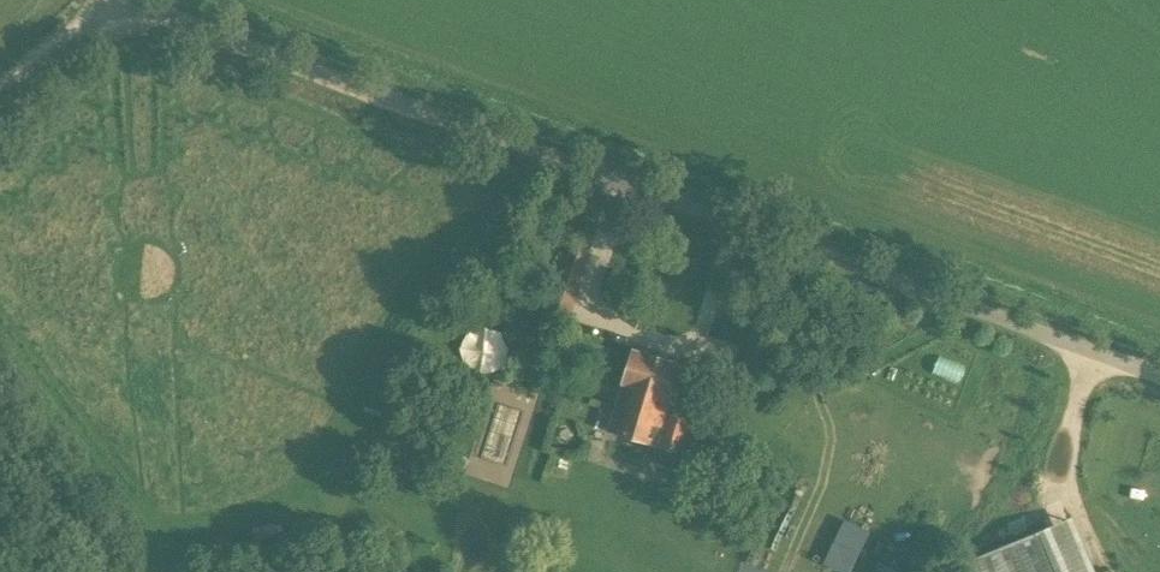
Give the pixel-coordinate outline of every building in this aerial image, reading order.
[(590,255),(565,246),(540,320),(566,328),(590,255)] [(681,454),(691,422),(668,414),(683,365),(633,349),(607,430),(681,454)] [(846,571),(851,571),(870,528),(844,516),(824,562),(846,571)] [(1068,520),(975,559),(981,571),(1090,571),(1068,520)] [(906,571),(884,563),(880,571),(906,571)]
